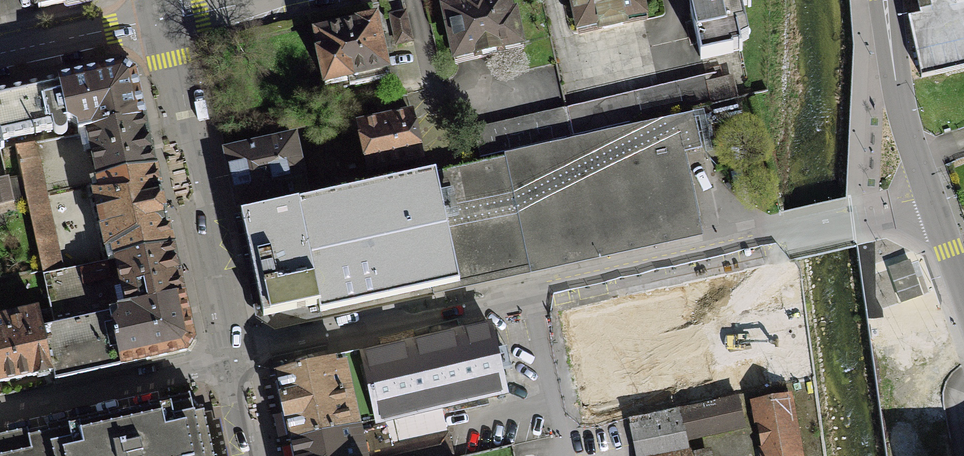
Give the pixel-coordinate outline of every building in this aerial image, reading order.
[(17,17),(94,0),(13,0),(17,17)] [(437,5),(450,65),(521,50),(510,0),(460,0),(437,5)] [(565,31),(654,12),(652,0),(559,0),(565,31)] [(692,53),(734,43),(732,35),(743,33),(735,1),(739,0),(679,0),(692,53)] [(920,10),(905,13),(917,71),(963,62),(963,0),(918,0),(920,10)] [(373,11),(308,25),(320,80),(384,66),(373,11)] [(154,165),(134,76),(120,63),(48,78),(57,122),(8,133),(22,194),(154,165)] [(48,78),(0,89),(0,134),(8,133),(57,122),(48,78)] [(403,110),(348,122),(359,172),(413,160),(403,110)] [(692,112),(231,211),(254,319),(692,225),(676,149),(699,144),(692,112)] [(297,177),(289,139),(220,154),(228,191),(297,177)] [(39,273),(171,244),(159,188),(154,165),(22,194),(39,273)] [(39,328),(50,376),(194,344),(171,244),(39,273),(51,326),(39,328)] [(50,376),(39,328),(34,305),(0,312),(0,387),(50,376)] [(491,325),(338,358),(353,424),(436,406),(505,391),(491,325)] [(274,372),(293,455),(447,455),(436,406),(353,424),(338,358),(274,372)] [(622,417),(631,455),(689,455),(685,439),(741,426),(733,392),(622,417)] [(744,404),(756,455),(800,455),(785,394),(744,404)] [(205,409),(174,416),(171,402),(29,434),(28,428),(0,434),(0,455),(215,455),(205,409)] [(507,447),(463,455),(509,455),(507,447)]
